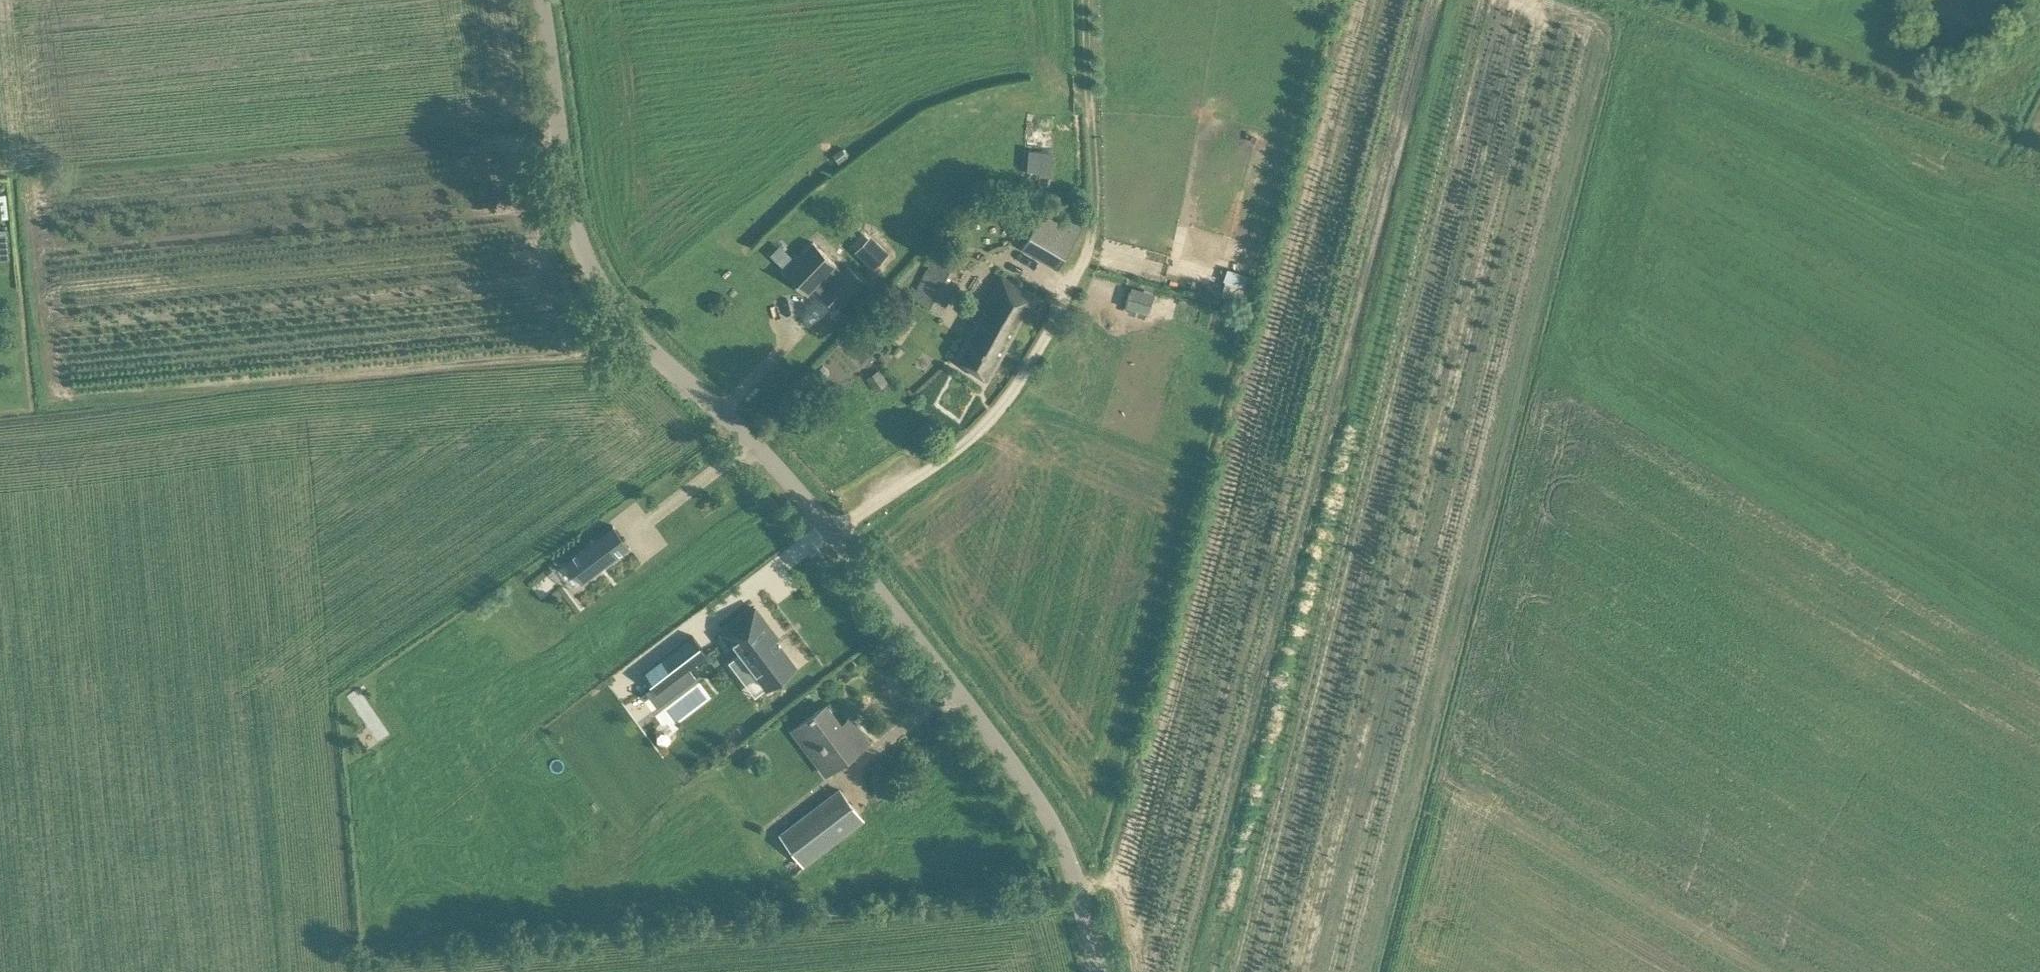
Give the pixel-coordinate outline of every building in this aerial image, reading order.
[(1037,112),(1033,155),(1047,157),(1052,113),(1037,112)] [(1084,224),(1067,213),(1048,202),(1022,245),(1040,256),(1057,266),(1084,224)] [(873,268),(890,251),(876,237),(859,254),(873,268)] [(813,241),(784,271),(807,294),(815,286),(822,293),(821,294),(835,308),(863,280),(848,266),(843,272),(836,265),(837,264),(813,241)] [(957,285),(945,278),(955,261),(936,251),(911,297),(942,313),(957,285)] [(1002,277),(970,331),(971,331),(955,358),(988,380),(1023,316),(1031,320),(1042,300),(1002,277)] [(1126,305),(1147,312),(1153,292),(1133,286),(1126,305)] [(613,525),(565,562),(582,584),(630,547),(613,525)] [(732,644),(766,688),(795,667),(775,640),(777,638),(754,607),(722,631),(725,635),(723,637),(729,646),(732,644)] [(692,635),(641,674),(650,685),(643,690),(654,704),(693,674),(689,668),(707,654),(692,635)] [(793,729),(826,773),(868,742),(858,728),(848,735),(825,704),(793,729)] [(840,789),(778,835),(803,864),(847,831),(863,819),(840,789)]
